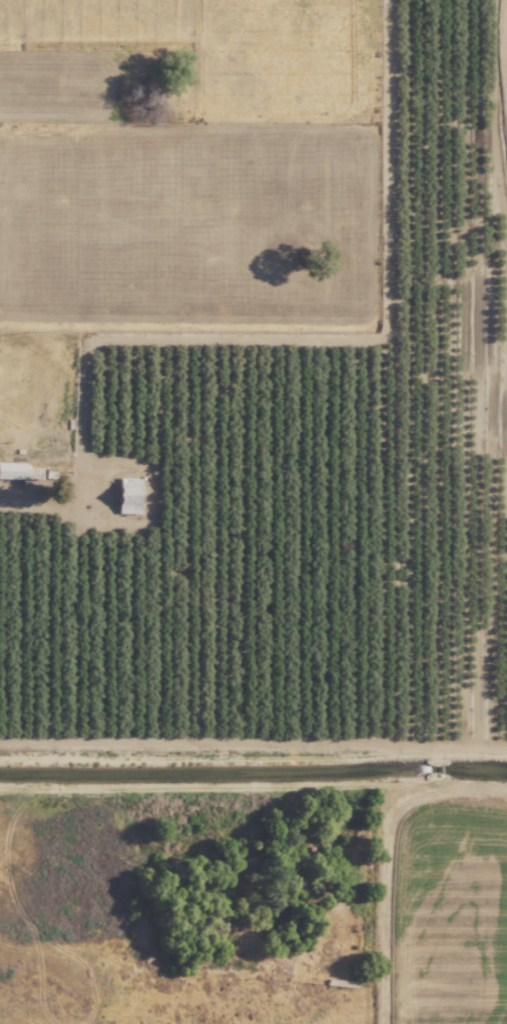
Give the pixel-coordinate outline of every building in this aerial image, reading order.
[(25,462),(0,461),(0,478),(24,479),(25,462)] [(121,513),(138,513),(139,477),(119,477),(118,502),(121,503),(121,513)]
